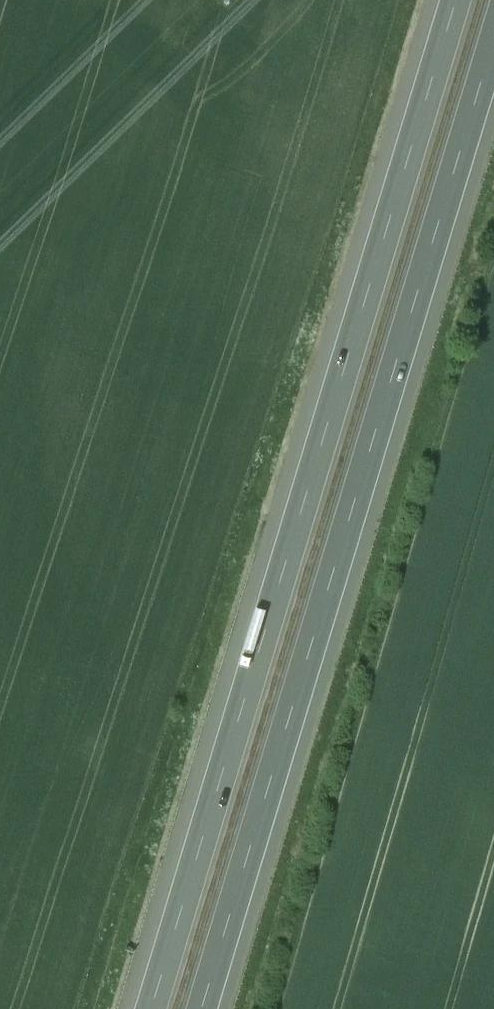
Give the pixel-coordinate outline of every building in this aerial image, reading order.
[(238,652),(249,655),(254,637),(243,634),(238,652)]
